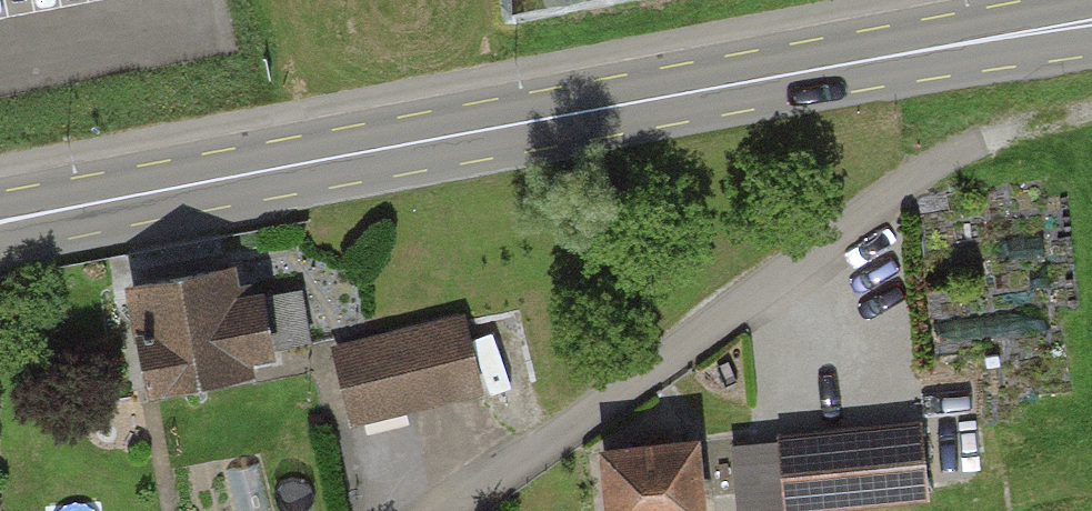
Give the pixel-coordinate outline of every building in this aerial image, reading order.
[(241,269),(120,289),(138,393),(259,372),(241,269)] [(487,403),(471,321),(333,348),(349,430),(487,403)] [(918,428),(788,441),(795,510),(853,510),(925,504),(918,428)] [(595,452),(601,510),(707,510),(700,441),(595,452)]
